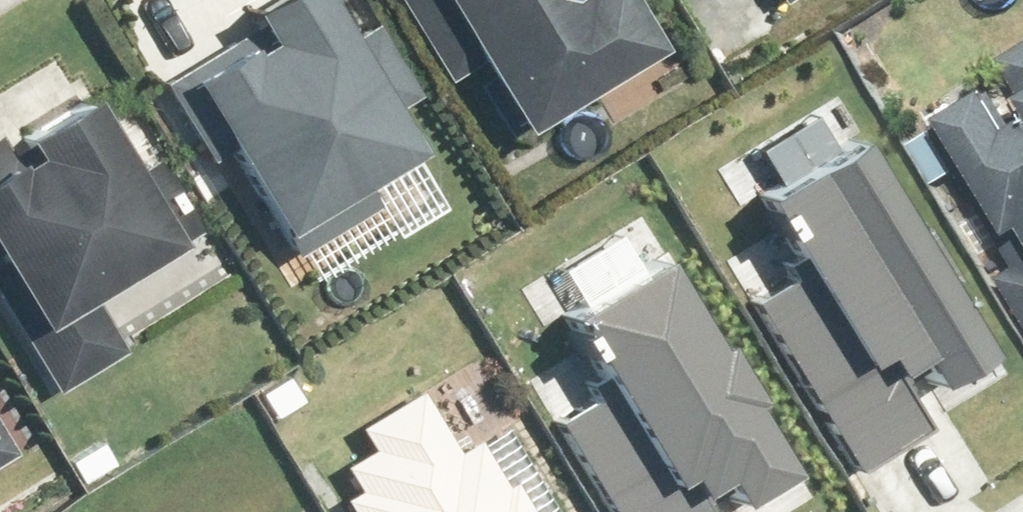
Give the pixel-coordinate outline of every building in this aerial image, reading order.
[(232,153),(296,255),(377,205),(367,188),(420,155),(392,112),(415,99),(370,27),(351,40),(327,0),(274,0),(248,16),(262,38),(190,83),(232,153)] [(450,83),(486,62),(530,137),(677,51),(647,0),(401,0),(450,83)] [(990,60),(1022,116),(1022,41),(990,60)] [(0,139),(0,310),(54,398),(134,349),(99,294),(207,228),(159,150),(148,157),(108,91),(36,136),(43,146),(22,159),(6,135),(0,139)] [(1004,134),(982,96),(931,125),(1013,266),(995,276),(1022,322),(1022,324),(1022,123),(1004,134)] [(1005,349),(876,132),(848,148),(823,106),(715,170),(758,243),(738,256),(862,465),(930,423),(900,374),(939,351),(955,379),(1005,349)] [(678,264),(662,273),(579,325),(625,399),(573,431),(623,511),(725,511),(720,504),(750,486),(760,501),(809,471),(770,409),(779,404),(744,348),(734,354),(678,264)] [(354,502),(360,511),(537,511),(490,433),(464,449),(429,391),(369,427),(380,444),(351,462),(369,492),(354,502)] [(19,448),(0,417),(0,460),(19,448)]
